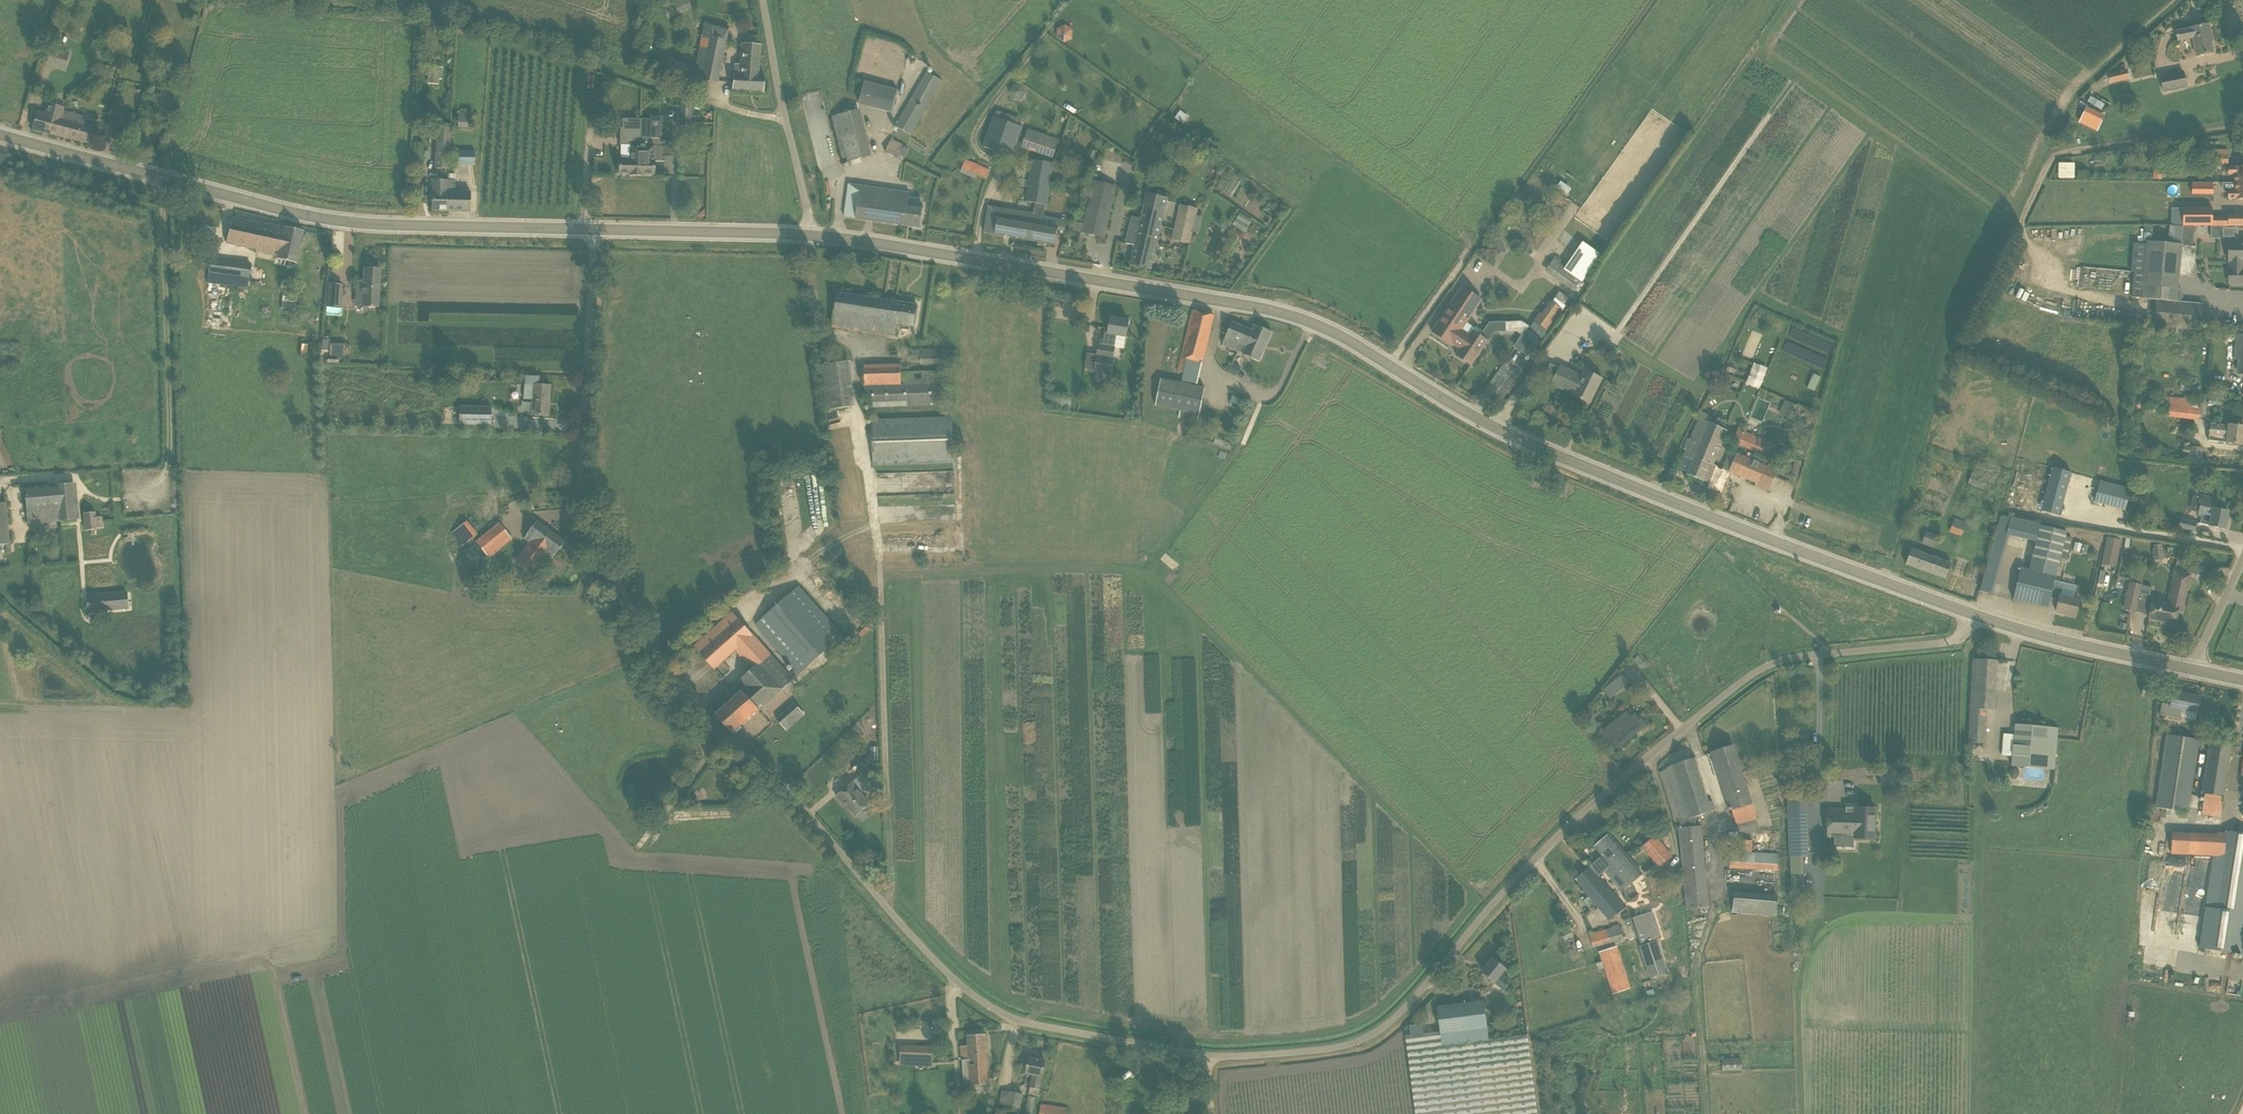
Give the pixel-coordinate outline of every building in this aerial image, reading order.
[(693,78),(717,83),(729,27),(705,22),(693,78)] [(2197,56),(2213,53),(2209,37),(2211,37),(2208,24),(2191,28),(2176,32),(2178,41),(2193,37),(2197,56)] [(1072,30),(1065,25),(1058,29),(1057,37),(1064,42),(1072,38),(1072,30)] [(759,45),(760,37),(742,35),(739,74),(733,74),(732,90),(763,92),(765,75),(758,75),(761,45),(759,45)] [(50,46),(45,61),(55,65),(56,62),(66,65),(69,53),(50,46)] [(443,68),(440,68),(429,67),(428,84),(438,85),(439,79),(442,79),(443,68)] [(2160,85),(2162,89),(2163,93),(2187,87),(2183,70),(2162,75),(2164,84),(2160,85)] [(927,72),(916,91),(895,126),(911,135),(942,81),(927,72)] [(2111,84),(2121,81),(2119,72),(2109,74),(2111,84)] [(893,112),(899,88),(866,80),(860,103),(893,112)] [(1013,100),(1022,100),(1027,92),(1022,85),(1014,85),(1009,92),(1013,100)] [(75,98),(82,100),(84,94),(77,92),(75,98)] [(2090,96),(2088,102),(2102,108),(2104,102),(2090,96)] [(57,135),(63,111),(64,107),(47,103),(45,114),(37,112),(33,129),(57,135)] [(693,107),(678,107),(678,108),(677,127),(693,127),(693,107)] [(2104,116),(2086,107),(2079,122),(2097,131),(2104,116)] [(872,155),(860,109),(844,114),(833,117),(844,162),(855,160),(872,155)] [(63,111),(57,135),(91,144),(96,127),(84,124),(86,117),(63,111)] [(458,127),(472,127),(472,111),(458,111),(458,127)] [(993,117),(983,146),(1013,157),(1023,127),(993,117)] [(640,175),(641,137),(641,119),(622,118),(622,128),(620,128),(620,138),(631,138),(630,159),(619,159),(619,174),(629,174),(629,175),(630,175),(630,174),(640,175)] [(641,137),(640,175),(642,175),(643,175),(653,175),(654,175),(654,145),(648,145),(648,138),(659,138),(659,129),(650,129),(651,119),(641,119),(641,137)] [(435,168),(448,169),(451,124),(437,124),(435,168)] [(1028,129),(1022,147),(1053,158),(1059,140),(1028,129)] [(1118,144),(1129,148),(1133,139),(1123,134),(1118,144)] [(1180,146),(1190,152),(1195,145),(1186,138),(1180,146)] [(904,146),(891,140),(885,152),(898,158),(904,146)] [(422,166),(423,143),(414,143),(413,166),(422,166)] [(1098,152),(1091,148),(1085,159),(1093,163),(1098,152)] [(457,165),(474,165),(474,150),(457,150),(457,165)] [(2212,155),(2212,156),(2208,156),(2208,163),(2213,163),(2213,164),(2228,164),(2228,155),(2213,155),(2212,155)] [(1049,191),(1054,163),(1032,159),(1026,201),(1035,203),(1045,205),(1047,205),(1049,191)] [(965,160),(960,171),(973,177),(974,174),(986,179),(989,171),(965,160)] [(2059,162),(2058,177),(2075,177),(2076,162),(2059,162)] [(2242,183),(2242,166),(2236,166),(2236,167),(2228,167),(2228,175),(2234,175),(2234,183),(2242,183)] [(2153,179),(2162,180),(2162,171),(2153,170),(2153,179)] [(470,192),(455,191),(456,174),(448,173),(447,180),(447,191),(446,211),(470,212),(470,192)] [(431,211),(446,211),(447,191),(447,180),(433,180),(432,191),(431,211)] [(1073,231),(1104,238),(1117,186),(1094,181),(1084,224),(1075,222),(1073,231)] [(1572,189),(1561,181),(1555,188),(1566,196),(1572,189)] [(2214,194),(2214,181),(2192,181),(2191,193),(2214,194)] [(2242,199),(2242,183),(2234,183),(2222,183),(2222,190),(2224,192),(2228,192),(2228,199),(2236,199),(2242,199)] [(910,193),(849,184),(845,217),(856,218),(856,219),(920,228),(923,206),(908,204),(910,193)] [(1151,269),(1168,198),(1147,192),(1141,219),(1132,216),(1126,243),(1135,246),(1131,264),(1130,264),(1130,265),(1131,265),(1150,269),(1150,270),(1151,270),(1151,269)] [(1045,205),(1035,203),(1033,213),(1031,213),(1028,240),(1055,245),(1058,227),(1044,225),(1045,216),(1043,215),(1045,205)] [(1181,205),(1173,240),(1189,244),(1198,209),(1181,205)] [(1028,240),(1031,213),(988,206),(984,233),(995,235),(996,235),(1028,240)] [(2184,207),(2184,225),(2212,225),(2212,207),(2184,207)] [(1245,231),(1253,219),(1241,212),(1233,224),(1245,231)] [(2242,226),(2242,215),(2228,215),(2228,218),(2219,218),(2219,226),(2228,226),(2242,226)] [(296,263),(304,231),(285,227),(284,228),(265,224),(265,225),(233,218),(226,243),(256,250),(256,251),(278,256),(277,259),(296,263)] [(2171,244),(2181,245),(2182,226),(2173,225),(2171,244)] [(2151,240),(2152,228),(2145,227),(2144,239),(2151,240)] [(1506,252),(1501,237),(1492,239),(1497,255),(1506,252)] [(2181,245),(2171,244),(2147,242),(2142,298),(2156,300),(2154,325),(2200,329),(2202,306),(2203,306),(2203,305),(2177,303),(2177,300),(2179,300),(2181,299),(2182,297),(2182,293),(2181,291),(2180,290),(2178,289),(2179,275),(2193,276),(2194,264),(2193,264),(2194,260),(2195,260),(2196,246),(2193,246),(2181,245)] [(2239,270),(2239,261),(2242,261),(2242,243),(2228,243),(2228,262),(2229,262),(2229,271),(2227,271),(2228,285),(2242,284),(2242,270),(2239,270)] [(251,265),(215,260),(215,261),(211,260),(207,282),(248,288),(251,265)] [(1581,281),(1553,260),(1545,271),(1573,291),(1574,290),(1578,292),(1585,284),(1581,281)] [(378,308),(378,298),(380,269),(365,268),(363,297),(362,307),(378,308)] [(329,284),(328,306),(340,307),(341,285),(329,284)] [(1462,287),(1432,332),(1451,345),(1452,344),(1461,349),(1456,356),(1471,366),(1488,341),(1486,340),(1488,336),(1483,332),(1480,336),(1473,331),(1475,328),(1467,322),(1482,300),(1462,287)] [(914,327),(917,305),(838,293),(832,326),(895,336),(897,324),(914,327)] [(1551,301),(1542,314),(1540,312),(1533,321),(1535,322),(1548,331),(1563,310),(1551,301)] [(1192,310),(1181,358),(1202,363),(1214,315),(1192,310)] [(1094,372),(1111,373),(1112,363),(1115,348),(1114,348),(1116,335),(1126,337),(1129,321),(1111,318),(1109,333),(1105,332),(1103,343),(1100,343),(1100,346),(1099,346),(1094,372)] [(1517,322),(1488,321),(1487,332),(1507,332),(1508,326),(1517,326),(1517,322)] [(1255,325),(1253,330),(1232,322),(1222,345),(1243,354),(1260,361),(1272,332),(1255,325)] [(1525,329),(1513,347),(1526,356),(1538,338),(1525,329)] [(2236,334),(2234,359),(2241,360),(2239,375),(2242,375),(2242,334),(2236,334)] [(331,343),(331,355),(346,355),(346,343),(331,343)] [(957,350),(911,350),(911,356),(921,356),(921,363),(956,363),(957,350)] [(851,361),(824,364),(829,408),(856,405),(851,361)] [(1761,388),(1768,367),(1754,362),(1746,383),(1761,388)] [(1237,376),(1241,367),(1232,364),(1228,373),(1237,376)] [(1560,365),(1551,384),(1573,395),(1589,403),(1601,379),(1585,371),(1583,377),(1560,365)] [(889,367),(890,385),(865,386),(865,405),(941,403),(940,371),(901,372),(901,367),(889,367)] [(1820,377),(1813,374),(1811,380),(1818,383),(1820,377)] [(548,416),(550,385),(538,385),(539,377),(525,376),(525,385),(523,399),(532,400),(531,415),(548,416)] [(1161,378),(1155,406),(1200,415),(1205,387),(1161,378)] [(2190,399),(2163,395),(2162,403),(2170,404),(2169,417),(2200,420),(2201,407),(2197,406),(2198,401),(2190,400),(2190,399)] [(1795,420),(1798,413),(1793,411),(1796,404),(1784,399),(1778,413),(1795,420)] [(2133,422),(2140,407),(2134,404),(2127,419),(2133,422)] [(491,425),(491,407),(459,406),(459,424),(491,425)] [(1704,411),(1701,416),(1708,421),(1712,416),(1704,411)] [(952,418),(873,420),(874,465),(953,462),(952,418)] [(1693,460),(1687,474),(1704,481),(1725,430),(1700,419),(1690,440),(1688,439),(1684,449),(1687,451),(1684,457),(1693,460)] [(2229,425),(2229,426),(2210,424),(2209,435),(2208,440),(2226,443),(2242,445),(2242,426),(2229,425)] [(1738,444),(1747,447),(1751,435),(1743,432),(1738,444)] [(1774,444),(1751,435),(1747,447),(1769,456),(1774,444)] [(2200,464),(2202,448),(2191,448),(2190,463),(2200,464)] [(1760,475),(1773,481),(1778,471),(1752,460),(1746,457),(1737,453),(1733,463),(1728,461),(1726,465),(1731,467),(1729,472),(1756,483),(1760,475)] [(2052,467),(2041,510),(2060,515),(2071,473),(2052,467)] [(2100,479),(2095,501),(2127,509),(2132,487),(2100,479)] [(76,519),(72,484),(25,488),(28,524),(76,519)] [(2228,512),(2216,509),(2218,499),(2203,496),(2201,506),(2199,515),(2211,518),(2209,525),(2224,529),(2224,528),(2226,528),(2228,521),(2226,520),(2228,512)] [(9,544),(5,504),(0,504),(0,545),(9,544)] [(2146,508),(2138,509),(2138,519),(2147,518),(2146,508)] [(96,518),(95,512),(84,513),(86,530),(97,529),(97,528),(103,527),(102,517),(96,518)] [(1966,523),(1955,518),(1950,532),(1961,537),(1966,523)] [(2195,531),(2197,523),(2180,519),(2179,527),(2195,531)] [(451,532),(462,546),(478,533),(467,520),(451,532)] [(555,555),(564,542),(536,521),(526,534),(527,535),(524,539),(529,543),(520,557),(536,568),(545,555),(551,559),(554,554),(555,555)] [(509,537),(499,524),(476,542),(487,555),(509,537)] [(1922,543),(1935,547),(1939,537),(1926,532),(1922,543)] [(2116,567),(2118,559),(2121,540),(2107,537),(2102,564),(2116,567)] [(2162,547),(2154,548),(2152,548),(2153,560),(2164,559),(2162,547)] [(1911,549),(1906,564),(1945,579),(1951,563),(1911,549)] [(2049,602),(2053,586),(2055,577),(2029,570),(2021,568),(2013,599),(2048,607),(2049,602)] [(2168,604),(2153,601),(2149,618),(2165,622),(2165,624),(2174,626),(2179,607),(2183,608),(2189,577),(2175,574),(2168,604)] [(2142,585),(2131,582),(2124,609),(2136,612),(2139,598),(2149,600),(2150,596),(2140,594),(2142,585)] [(732,611),(693,646),(714,669),(736,650),(753,670),(733,687),(739,694),(732,700),(742,712),(740,714),(746,721),(758,711),(760,710),(759,710),(764,706),(765,705),(782,690),(783,690),(783,689),(794,680),(793,679),(799,673),(800,674),(843,636),(798,586),(755,624),(795,668),(788,673),(732,611)] [(2056,612),(2074,616),(2078,600),(2061,596),(2062,588),(2053,586),(2049,602),(2058,604),(2056,612)] [(87,596),(88,611),(128,608),(126,592),(87,596)] [(1994,710),(1997,660),(1973,659),(1968,742),(1984,743),(1986,710),(1994,710)] [(1610,698),(1628,683),(1621,675),(1604,691),(1610,698)] [(2153,697),(2155,688),(2144,686),(2142,695),(2153,697)] [(2197,712),(2200,697),(2173,692),(2171,705),(2162,703),(2159,714),(2180,719),(2182,709),(2197,712)] [(734,733),(733,733),(746,721),(740,714),(742,712),(732,700),(717,714),(716,715),(717,716),(732,733),(733,734),(734,733)] [(788,708),(799,720),(805,715),(794,703),(788,708)] [(1637,732),(1645,726),(1635,714),(1631,718),(1626,712),(1604,731),(1618,748),(1634,735),(1633,734),(1637,731),(1637,732)] [(2011,766),(2055,770),(2057,740),(2058,728),(2015,724),(2014,735),(2003,734),(2002,744),(2013,745),(2011,766)] [(2156,807),(2188,812),(2199,740),(2167,735),(2156,807)] [(2231,745),(2210,741),(2202,797),(2204,797),(2202,810),(2221,813),(2231,745)] [(1755,815),(1734,746),(1713,752),(1722,779),(1720,780),(1729,810),(1732,810),(1735,821),(1755,815)] [(1708,802),(1695,759),(1696,758),(1695,757),(1694,758),(1673,765),(1661,772),(1676,822),(1679,822),(1687,909),(1708,907),(1700,826),(1696,826),(1695,817),(1711,812),(1711,811),(1715,810),(1712,801),(1708,802)] [(845,804),(855,816),(870,804),(860,793),(862,792),(854,782),(837,797),(844,805),(845,804)] [(698,800),(695,793),(689,796),(693,803),(698,800)] [(1788,800),(1788,823),(1807,822),(1807,800),(1788,800)] [(1874,839),(1875,808),(1855,808),(1855,810),(1850,811),(1850,809),(1846,809),(1846,812),(1831,811),(1831,837),(1845,837),(1845,840),(1854,840),(1854,838),(1874,839)] [(2206,908),(2200,948),(2242,954),(2242,949),(2242,834),(2225,833),(2225,838),(2217,837),(2214,855),(2206,908)] [(1638,894),(1630,885),(1642,875),(1608,834),(1594,846),(1602,856),(1596,861),(1590,866),(1598,875),(1604,870),(1622,892),(1626,896),(1624,898),(1628,903),(1638,894)] [(1672,856),(1655,836),(1642,846),(1659,867),(1672,856)] [(1779,856),(1731,853),(1730,866),(1778,869),(1779,856)] [(2162,886),(2181,889),(2186,858),(2166,855),(2162,886)] [(1590,866),(1575,879),(1589,896),(1583,902),(1590,910),(1596,904),(1610,921),(1625,908),(1598,875),(1590,866)] [(1734,891),(1733,913),(1778,915),(1779,893),(1734,891)] [(1639,939),(1641,944),(1661,937),(1653,912),(1632,918),(1639,939)] [(1622,917),(1625,925),(1632,922),(1629,915),(1622,917)] [(1561,934),(1565,941),(1574,937),(1570,929),(1561,934)] [(1606,930),(1589,935),(1593,947),(1609,942),(1606,930)] [(1640,946),(1650,977),(1667,971),(1665,964),(1657,941),(1641,946),(1640,946)] [(1630,989),(1616,946),(1599,952),(1613,994),(1630,989)] [(1493,959),(1482,973),(1494,983),(1495,982),(1504,990),(1510,982),(1501,975),(1506,969),(1493,959)] [(1407,1050),(1416,1113),(1537,1113),(1527,1035),(1488,1040),(1486,1024),(1483,1001),(1438,1007),(1441,1031),(1424,1033),(1423,1024),(1409,1026),(1410,1035),(1406,1035),(1407,1050)] [(972,1086),(988,1084),(989,1084),(986,1034),(985,1034),(968,1035),(967,1035),(969,1052),(961,1052),(964,1087),(972,1086)] [(900,1046),(900,1062),(933,1063),(934,1047),(900,1046)] [(1038,1096),(1040,1089),(1042,1076),(1043,1076),(1045,1061),(1029,1058),(1026,1073),(1033,1074),(1029,1094),(1038,1096)] [(1722,1059),(1722,1066),(1722,1071),(1742,1070),(1741,1058),(1723,1059),(1722,1059)] [(1000,1104),(1007,1105),(1006,1109),(1005,1113),(1018,1113),(1019,1111),(1022,1094),(1009,1091),(1009,1092),(1002,1090),(1000,1104)] [(1036,1096),(1028,1095),(1026,1113),(1034,1113),(1036,1096)] [(1119,1095),(1115,1113),(1125,1113),(1129,1097),(1119,1095)] [(1068,1109),(1041,1105),(1040,1113),(1067,1113),(1068,1109)]
